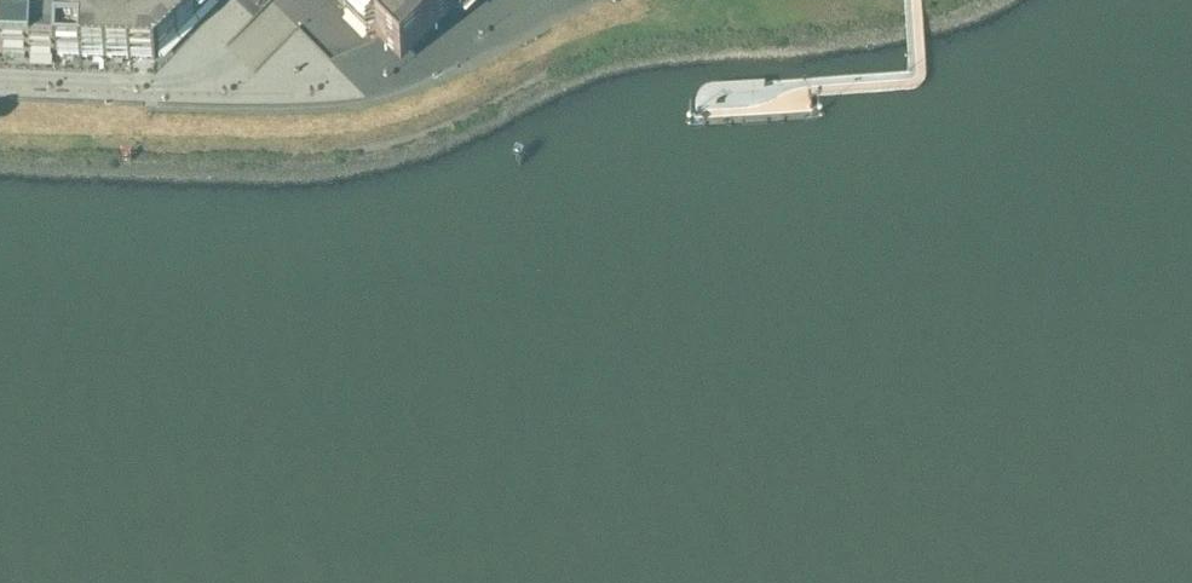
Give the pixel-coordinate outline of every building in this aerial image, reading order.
[(5,54),(5,58),(25,58),(25,55),(156,60),(215,0),(0,0),(0,54),(5,54)] [(352,17),(401,67),(457,12),(463,18),(482,0),(369,0),(352,17)] [(763,92),(763,83),(713,86),(707,87),(702,90),(699,94),(697,100),(697,111),(715,110),(716,106),(718,102),(722,100),(726,98),(763,92)]
